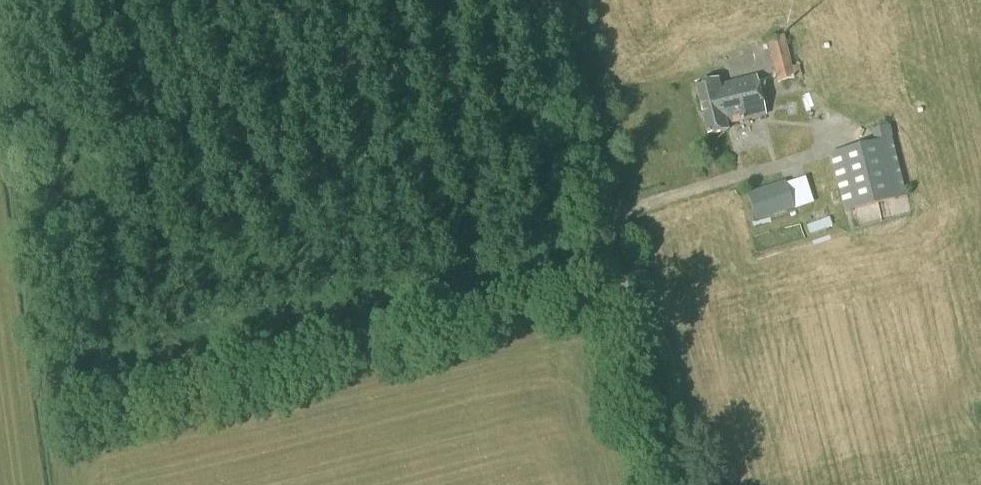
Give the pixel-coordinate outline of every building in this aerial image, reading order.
[(791,68),(783,36),(767,40),(778,83),(794,79),(802,77),(799,66),(791,68)] [(726,126),(765,116),(756,77),(719,86),(717,80),(695,86),(708,136),(728,131),(726,126)] [(845,212),(906,197),(888,127),(872,131),(876,143),(831,154),(845,212)] [(814,202),(806,178),(787,185),(785,181),(747,194),(757,222),(814,202)]
